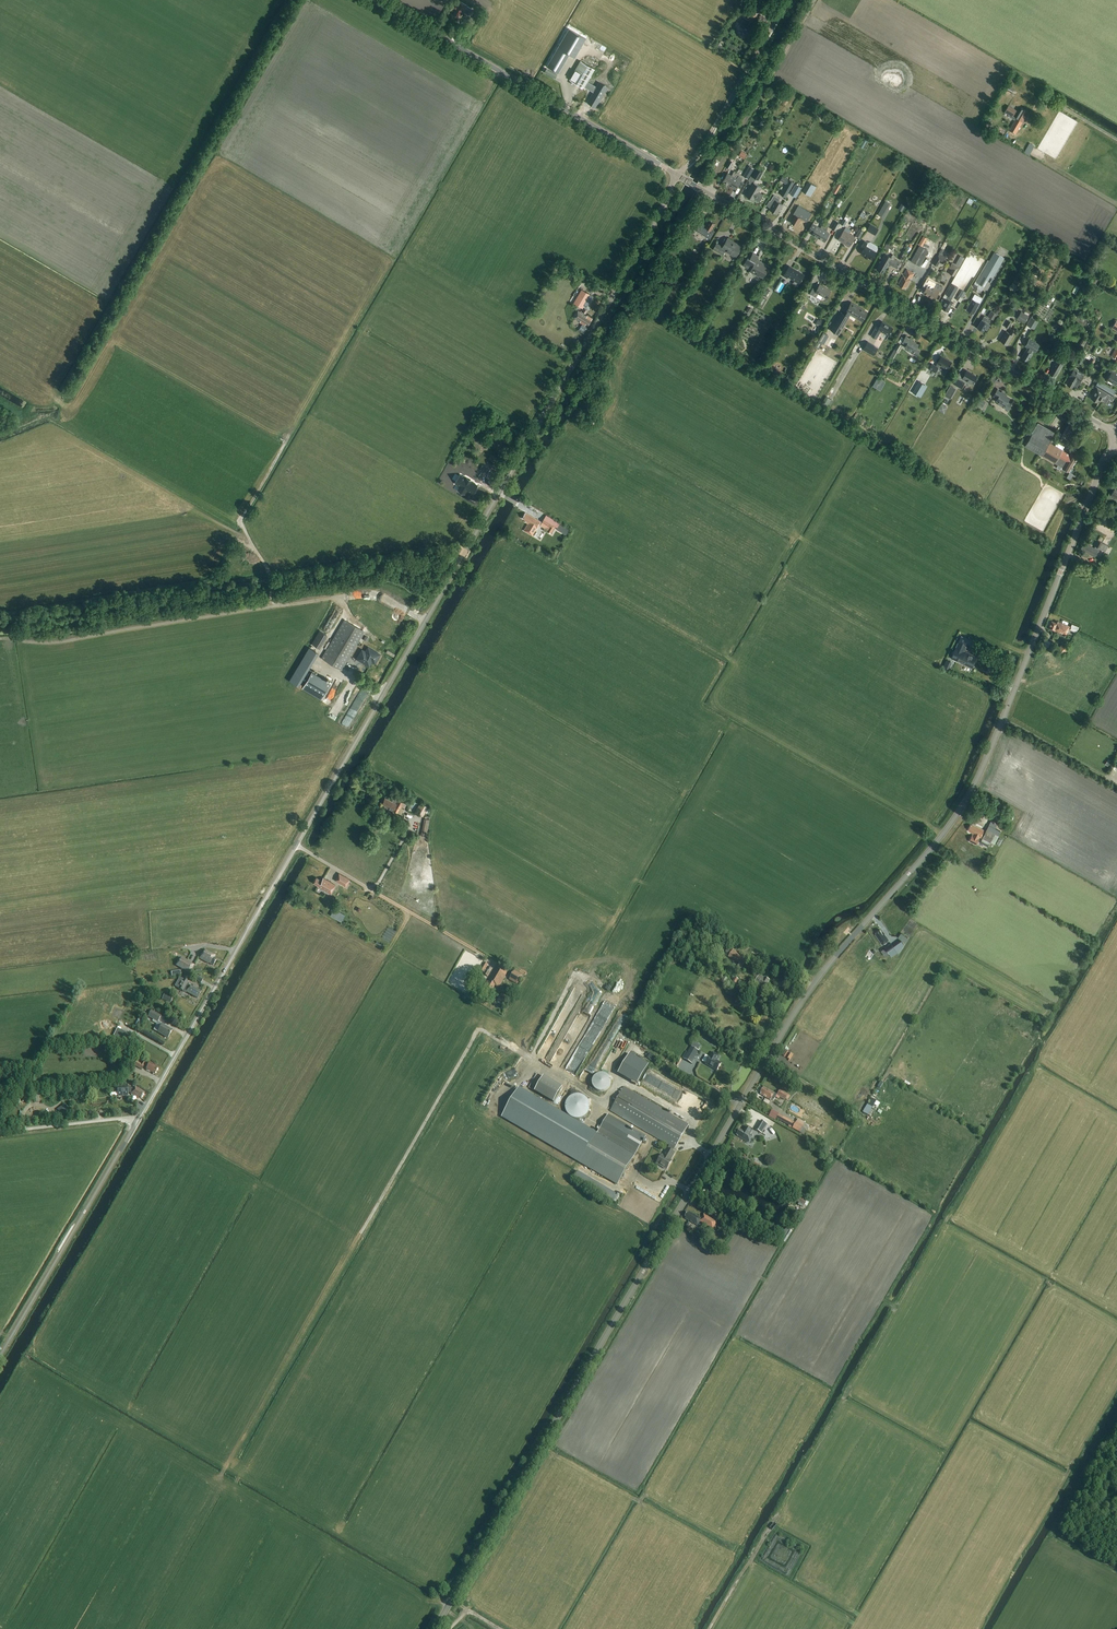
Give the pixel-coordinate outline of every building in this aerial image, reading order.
[(454,8),(456,9),(457,9),(454,15),(458,17),(458,16),(459,17),(465,8),(468,11),(466,14),(471,17),(474,11),(459,1),(454,8)] [(751,22),(756,14),(745,7),(740,15),(747,19),(746,22),(743,20),(739,26),(751,34),(751,32),(752,33),(755,29),(753,28),(754,27),(749,24),(751,21),(751,22)] [(569,29),(547,66),(558,73),(569,54),(575,57),(586,39),(569,29)] [(594,69),(581,61),(570,79),(571,80),(574,82),(577,84),(581,86),(584,88),(594,69)] [(588,81),(584,86),(594,92),(592,95),(595,96),(591,103),(596,106),(605,90),(598,86),(597,87),(588,81)] [(581,86),(577,84),(571,93),(575,95),(581,86)] [(1008,116),(1014,120),(1009,130),(1015,134),(1024,119),(1026,121),(1030,113),(1021,108),(1019,112),(1015,110),(1008,106),(1005,113),(1009,115),(1008,116)] [(742,150),(739,156),(744,159),(748,154),(742,150)] [(730,169),(734,162),(730,160),(726,167),(730,169)] [(747,169),(743,177),(748,180),(752,172),(747,169)] [(757,169),(752,177),(759,180),(763,173),(757,169)] [(727,173),(722,182),(729,186),(734,177),(737,173),(734,171),(732,173),(733,174),(731,176),(727,173)] [(734,177),(729,186),(736,190),(737,187),(740,188),(744,183),(741,181),(742,178),(739,176),(740,174),(738,173),(737,173),(734,177)] [(785,198),(794,183),(783,176),(780,181),(786,184),(780,195),(785,198)] [(808,181),(802,192),(811,197),(816,186),(808,181)] [(754,182),(752,185),(746,195),(753,200),(754,198),(760,201),(763,195),(758,192),(762,187),(754,182)] [(808,200),(812,204),(819,196),(815,192),(808,200)] [(773,203),(770,210),(777,214),(783,205),(778,202),(780,199),(774,195),(770,201),(773,203)] [(885,200),(877,214),(878,214),(881,217),(884,212),(889,203),(885,200)] [(795,215),(791,222),(796,225),(800,218),(807,222),(812,213),(806,210),(802,208),(798,206),(793,214),(795,215)] [(701,223),(696,231),(710,239),(715,231),(712,229),(715,224),(710,221),(707,226),(701,223)] [(832,229),(835,231),(840,223),(836,221),(832,229)] [(820,228),(816,226),(817,225),(813,223),(808,231),(812,233),(811,234),(818,238),(825,225),(822,223),(820,228)] [(870,224),(866,230),(875,235),(878,229),(870,224)] [(825,225),(818,238),(825,242),(830,233),(825,231),(828,226),(825,225)] [(855,236),(860,238),(864,231),(860,228),(855,236)] [(843,230),(838,240),(844,243),(849,234),(843,230)] [(679,231),(674,239),(675,240),(680,243),(683,238),(685,234),(679,231)] [(855,237),(849,234),(844,243),(849,247),(855,237)] [(741,246),(728,238),(723,247),(717,243),(718,242),(717,242),(713,249),(722,254),(725,250),(730,253),(730,254),(735,257),(741,246)] [(872,260),(876,252),(865,246),(867,243),(864,241),(861,247),(864,249),(861,253),(872,260)] [(887,243),(883,249),(887,251),(889,248),(892,250),(894,247),(887,243)] [(919,245),(910,261),(920,266),(928,251),(919,245)] [(1004,257),(994,252),(977,283),(984,287),(990,276),(993,277),(1004,257)] [(759,276),(763,278),(767,271),(764,270),(766,267),(768,269),(769,267),(757,259),(759,256),(753,253),(750,258),(748,257),(743,265),(750,270),(749,271),(758,277),(759,276)] [(886,254),(882,260),(877,269),(883,273),(886,267),(887,268),(888,266),(889,266),(891,266),(891,265),(897,269),(901,262),(886,254)] [(933,264),(937,266),(940,262),(943,264),(946,259),(938,255),(933,264)] [(952,263),(949,268),(951,269),(949,273),(954,276),(959,267),(952,263)] [(804,275),(793,269),(789,266),(783,276),(787,279),(789,277),(795,280),(793,283),(798,286),(804,275)] [(903,275),(899,283),(900,284),(899,286),(904,288),(905,287),(906,288),(911,280),(909,279),(909,278),(910,277),(912,279),(915,273),(907,269),(905,272),(904,274),(906,275),(905,277),(903,276),(903,275)] [(928,284),(923,293),(928,296),(933,287),(930,286),(932,282),(929,280),(926,284),(928,284)] [(831,291),(820,284),(818,288),(814,286),(810,294),(821,300),(823,296),(826,298),(831,291)] [(933,287),(928,296),(934,300),(939,291),(940,292),(943,288),(939,286),(936,284),(933,287)] [(952,284),(945,294),(948,296),(952,298),(958,287),(952,284)] [(590,295),(582,290),(576,300),(584,305),(590,295)] [(975,294),(966,310),(973,313),(974,312),(982,298),(975,294)] [(945,305),(942,308),(946,311),(947,310),(948,310),(953,303),(950,301),(952,298),(948,296),(946,299),(947,299),(944,304),(945,305)] [(841,312),(833,325),(830,330),(839,335),(850,317),(849,316),(849,315),(862,322),(868,311),(852,302),(846,312),(844,314),(841,312)] [(988,316),(994,320),(997,315),(998,315),(1001,309),(998,307),(995,313),(991,311),(988,316)] [(1017,318),(1025,323),(1029,316),(1029,315),(1030,312),(1026,310),(1024,313),(1021,311),(1017,318)] [(578,311),(574,317),(580,321),(580,322),(582,324),(585,325),(586,323),(588,325),(592,318),(587,315),(587,316),(578,311)] [(987,331),(990,325),(987,323),(988,322),(989,323),(990,320),(984,316),(982,320),(977,327),(983,331),(984,329),(987,331)] [(1026,325),(1034,329),(1039,322),(1031,317),(1026,325)] [(818,319),(815,324),(821,328),(824,322),(818,319)] [(893,328),(882,322),(878,329),(878,330),(877,332),(874,330),(871,336),(876,339),(879,333),(880,331),(888,336),(893,328)] [(1001,341),(1007,345),(1015,332),(1012,330),(1010,333),(1006,331),(1001,341)] [(912,354),(917,357),(920,351),(916,348),(919,344),(912,341),(913,339),(910,337),(909,339),(907,337),(908,336),(906,335),(902,343),(906,345),(904,347),(908,349),(907,351),(910,353),(911,351),(913,352),(912,354)] [(1083,338),(1079,345),(1083,348),(1087,341),(1083,338)] [(1026,351),(1026,350),(1022,358),(1028,361),(1032,354),(1031,354),(1033,351),(1035,352),(1039,345),(1029,339),(1025,346),(1028,348),(1026,351)] [(863,350),(873,356),(878,348),(874,346),(875,345),(868,341),(863,350)] [(1049,358),(1053,361),(1057,353),(1053,350),(1049,358)] [(1082,352),(1077,362),(1081,364),(1086,355),(1082,352)] [(952,362),(941,356),(937,363),(936,366),(932,364),(929,369),(935,373),(938,368),(939,365),(947,369),(952,362)] [(1056,376),(1062,366),(1063,367),(1065,362),(1058,358),(1051,370),(1052,370),(1049,374),(1055,377),(1056,376)] [(1111,372),(1107,379),(1116,385),(1116,376),(1116,375),(1116,373),(1116,372),(1110,368),(1109,371),(1111,372)] [(1071,377),(1067,384),(1072,387),(1073,385),(1077,388),(1081,381),(1080,381),(1083,375),(1074,369),(1070,376),(1071,377)] [(956,378),(957,379),(954,384),(961,388),(964,384),(968,386),(970,383),(973,384),(977,377),(966,371),(964,374),(960,372),(956,378)] [(919,381),(912,393),(918,396),(925,385),(919,381)] [(1103,401),(1108,393),(1112,396),(1115,391),(1098,381),(1096,386),(1098,387),(1091,398),(1098,402),(1100,399),(1103,401)] [(950,387),(945,396),(950,398),(955,389),(950,387)] [(1004,394),(1005,393),(1002,391),(1001,392),(998,391),(999,390),(998,389),(993,396),(997,399),(995,401),(998,403),(997,404),(1001,407),(1002,405),(1004,406),(1003,408),(1008,411),(1012,405),(1007,402),(1010,397),(1004,394)] [(1069,471),(1077,457),(1071,453),(1070,455),(1062,451),(1064,447),(1057,442),(1055,446),(1032,433),(1025,446),(1069,471)] [(461,476),(457,483),(461,486),(459,489),(465,493),(467,490),(473,493),(475,489),(474,489),(476,485),(471,482),(472,481),(466,478),(465,479),(461,476)] [(525,513),(522,518),(526,520),(525,522),(528,524),(524,531),(532,535),(536,529),(537,529),(541,522),(525,513)] [(544,518),(541,523),(549,527),(547,531),(548,532),(551,533),(554,528),(555,526),(557,528),(558,526),(559,524),(560,523),(551,518),(549,522),(544,518)] [(557,528),(556,529),(566,535),(569,529),(559,524),(558,526),(557,528)] [(1095,546),(1094,548),(1085,543),(1084,545),(1084,544),(1081,548),(1082,549),(1082,550),(1095,557),(1099,548),(1105,551),(1109,546),(1098,540),(1095,546)] [(365,631),(344,619),(322,658),(342,670),(365,631)] [(1055,630),(1066,635),(1069,626),(1058,621),(1057,623),(1052,621),(1049,628),(1055,630)] [(310,632),(303,643),(311,648),(318,637),(310,632)] [(971,640),(960,636),(950,658),(972,668),(977,656),(964,651),(966,647),(967,647),(971,640)] [(1037,640),(1034,646),(1040,649),(1042,643),(1037,640)] [(1058,650),(1065,653),(1068,647),(1062,644),(1058,650)] [(362,649),(358,656),(357,658),(369,665),(372,661),(375,663),(380,654),(368,647),(365,651),(362,649)] [(1053,647),(1050,652),(1056,655),(1059,650),(1053,647)] [(302,688),(321,699),(331,683),(312,672),(302,688)] [(384,810),(385,811),(386,811),(387,811),(388,811),(388,810),(392,812),(393,810),(401,814),(407,804),(394,798),(392,801),(385,797),(384,798),(382,799),(381,801),(382,803),(381,804),(385,806),(384,807),(384,808),(384,809),(384,810)] [(415,812),(423,817),(428,807),(420,802),(415,812)] [(424,819),(421,835),(426,836),(429,820),(424,819)] [(970,825),(968,830),(969,830),(968,831),(973,834),(969,842),(976,845),(979,839),(979,838),(979,837),(981,838),(982,836),(983,837),(982,838),(980,842),(987,846),(989,842),(990,843),(995,833),(987,829),(985,832),(984,831),(984,830),(972,824),(971,825),(970,825)] [(339,873),(335,880),(340,883),(345,886),(349,880),(344,876),(339,873)] [(331,893),(335,885),(323,878),(322,880),(316,877),(313,883),(331,893)] [(307,882),(304,888),(323,896),(326,890),(307,882)] [(341,921),(345,915),(338,911),(334,917),(341,921)] [(879,930),(876,932),(877,933),(875,934),(882,944),(888,940),(884,933),(883,934),(879,930)] [(868,936),(869,937),(867,938),(874,948),(877,945),(872,938),(874,937),(871,933),(868,936)] [(891,943),(884,947),(891,957),(898,953),(900,950),(895,943),(892,945),(891,943)] [(733,949),(728,957),(739,963),(737,967),(740,969),(746,959),(740,956),(742,954),(733,949)] [(213,965),(216,960),(212,957),(213,955),(204,950),(200,958),(208,963),(209,963),(213,965)] [(729,968),(732,964),(728,959),(729,959),(725,954),(720,959),(729,968)] [(176,966),(189,973),(194,965),(180,957),(176,966)] [(480,970),(485,973),(484,975),(488,977),(490,973),(485,970),(488,965),(485,963),(480,970)] [(507,972),(497,967),(488,982),(488,981),(485,986),(492,991),(495,986),(498,987),(507,972)] [(509,980),(517,984),(521,977),(522,978),(523,976),(522,975),(514,970),(509,980)] [(765,990),(769,984),(767,983),(769,980),(757,973),(754,977),(756,978),(754,980),(756,981),(754,984),(761,988),(762,988),(765,990)] [(190,979),(184,975),(183,979),(180,977),(175,986),(179,988),(178,989),(183,991),(184,990),(187,991),(186,992),(197,998),(201,992),(190,986),(187,985),(190,979)] [(503,980),(501,985),(508,989),(511,984),(503,980)] [(590,986),(599,990),(601,985),(592,981),(590,986)] [(188,1001),(190,998),(181,992),(179,995),(188,1001)] [(503,1005),(508,997),(502,993),(497,1001),(503,1005)] [(162,1000),(171,1003),(173,997),(164,994),(162,1000)] [(151,1011),(148,1016),(158,1021),(161,1016),(151,1011)] [(172,1030),(162,1025),(158,1032),(168,1037),(172,1030)] [(686,1051),(682,1057),(684,1059),(686,1060),(692,1063),(699,1051),(698,1051),(700,1047),(694,1043),(691,1047),(688,1052),(686,1051)] [(721,1063),(716,1060),(719,1056),(712,1052),(709,1056),(705,1064),(716,1070),(721,1063)] [(142,1070),(147,1062),(143,1060),(141,1064),(132,1059),(130,1063),(134,1065),(142,1070)] [(150,1063),(146,1069),(155,1074),(159,1068),(150,1063)] [(615,1069),(611,1076),(629,1086),(636,1073),(626,1068),(623,1073),(615,1069)] [(553,1102),(562,1088),(543,1077),(534,1091),(553,1102)] [(135,1087),(133,1089),(130,1087),(127,1088),(127,1086),(117,1087),(118,1096),(128,1095),(127,1093),(131,1093),(130,1094),(138,1098),(139,1097),(141,1098),(143,1093),(140,1091),(141,1090),(135,1087)] [(777,1095),(775,1094),(775,1093),(764,1087),(760,1092),(761,1093),(760,1094),(771,1100),(771,1099),(773,1100),(774,1100),(776,1098),(779,1099),(780,1097),(785,1101),(788,1095),(780,1090),(777,1095)] [(688,1125),(625,1088),(611,1111),(670,1146),(668,1149),(667,1149),(661,1160),(659,1159),(656,1164),(662,1167),(662,1168),(665,1169),(666,1170),(671,1161),(670,1161),(675,1153),(672,1152),(674,1149),(675,1149),(688,1125)] [(501,1117),(500,1119),(575,1163),(616,1187),(644,1139),(646,1136),(634,1129),(632,1132),(628,1130),(629,1127),(608,1114),(606,1117),(596,1134),(518,1089),(516,1091),(501,1117)] [(863,1112),(868,1115),(876,1101),(871,1098),(863,1112)] [(64,1104),(57,1109),(61,1115),(68,1110),(64,1104)] [(779,1114),(777,1118),(785,1123),(789,1125),(788,1127),(792,1129),(800,1133),(800,1132),(803,1134),(805,1129),(802,1128),(805,1123),(798,1119),(796,1123),(779,1114)] [(782,1126),(783,1123),(775,1119),(774,1122),(765,1117),(763,1120),(784,1130),(785,1128),(782,1126)] [(761,1134),(767,1124),(761,1121),(756,1130),(761,1134)] [(739,1129),(736,1135),(738,1136),(737,1136),(749,1143),(753,1136),(751,1135),(753,1131),(746,1127),(743,1131),(739,1129)] [(803,1205),(805,1206),(807,1201),(798,1196),(796,1201),(799,1203),(798,1205),(802,1207),(803,1205)] [(701,1219),(689,1212),(688,1213),(687,1213),(685,1217),(686,1217),(685,1219),(697,1226),(700,1222),(713,1229),(717,1222),(704,1215),(701,1219)]
